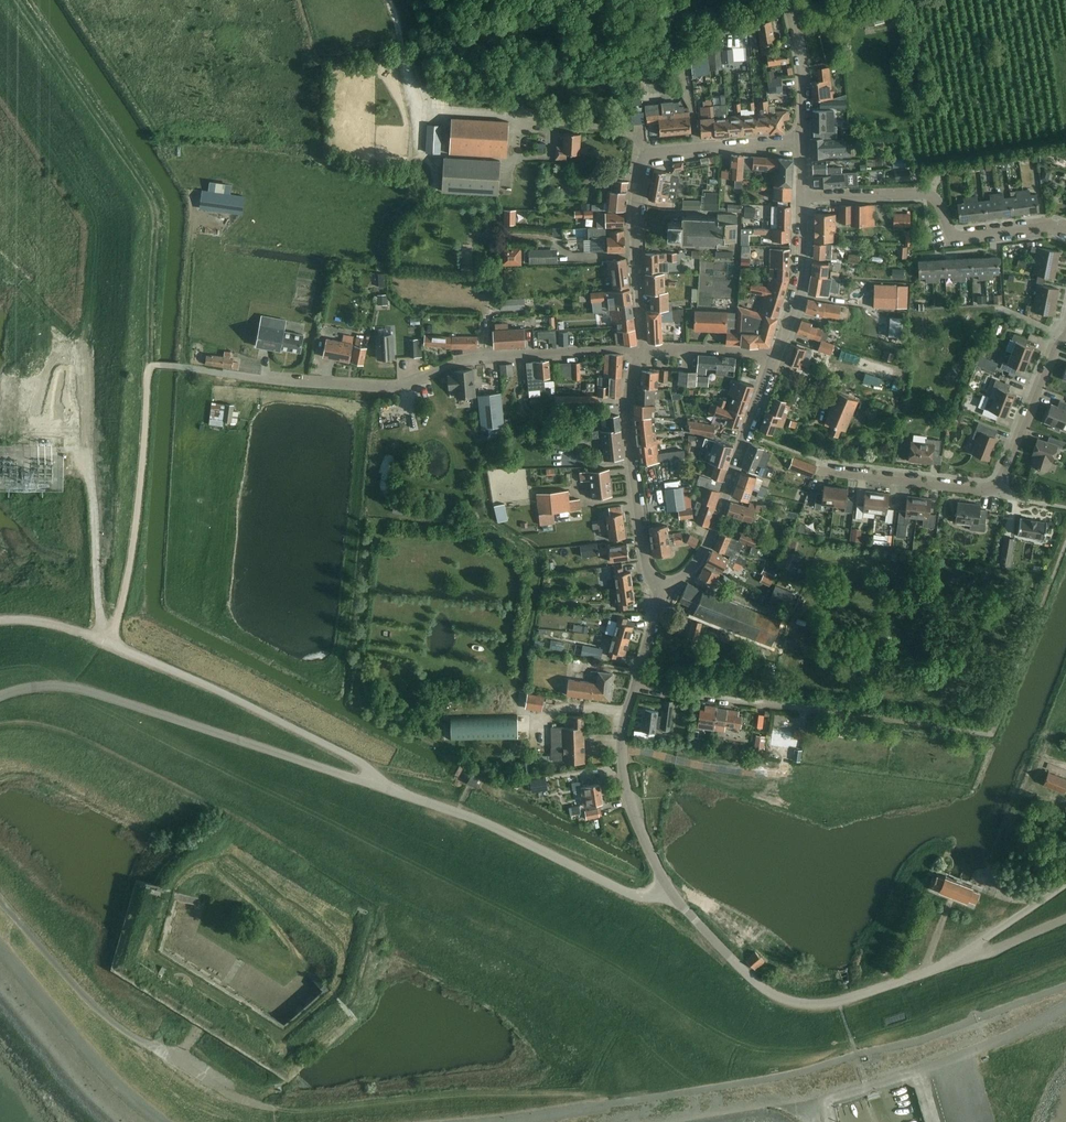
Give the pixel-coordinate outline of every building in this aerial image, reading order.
[(757,22),(761,45),(770,43),(774,42),(771,20),(757,22)] [(751,57),(758,56),(756,34),(749,35),(751,57)] [(772,53),(770,43),(761,45),(762,55),(767,54),(768,64),(789,61),(787,50),(772,53)] [(708,50),(710,69),(721,69),(719,44),(708,50)] [(745,47),(722,49),(723,63),(739,62),(738,59),(745,59),(745,47)] [(706,51),(691,60),(692,76),(706,75),(709,75),(706,51)] [(819,81),(811,81),(813,100),(817,100),(833,98),(832,92),(834,91),(834,88),(832,88),(829,67),(817,68),(819,81)] [(782,90),(780,78),(767,80),(769,93),(782,90)] [(916,101),(927,99),(924,82),(913,84),(916,101)] [(833,98),(817,100),(818,107),(820,107),(846,107),(846,94),(833,98)] [(721,105),(712,105),(715,137),(729,136),(729,135),(727,118),(726,117),(725,95),(720,95),(721,105)] [(715,137),(712,105),(711,98),(705,98),(705,100),(702,101),(703,106),(700,107),(701,119),(697,120),(697,128),(700,128),(701,137),(715,136),(715,137)] [(770,131),(768,113),(767,100),(759,101),(760,113),(754,114),(756,132),(766,131),(770,131)] [(691,132),(688,112),(684,112),(683,106),(678,107),(678,102),(672,103),(672,102),(661,103),(661,104),(645,106),(647,124),(658,123),(660,135),(691,132)] [(833,110),(812,110),(813,137),(822,138),(822,140),(830,140),(834,139),(833,110)] [(769,114),(768,113),(770,131),(770,133),(784,132),(783,119),(789,119),(788,111),(775,112),(776,114),(769,114)] [(756,132),(754,114),(740,115),(742,134),(756,132)] [(742,134),(740,115),(726,117),(727,118),(729,135),(742,134)] [(509,121),(451,118),(449,153),(506,156),(509,121)] [(442,125),(428,124),(426,152),(440,152),(442,125)] [(579,154),(580,133),(565,132),(564,146),(557,146),(556,158),(566,159),(567,153),(579,154)] [(851,139),(834,139),(830,140),(822,140),(822,138),(813,137),(811,138),(811,158),(851,157),(851,139)] [(724,170),(723,177),(735,178),(735,187),(742,188),(743,170),(743,155),(731,155),(730,170),(724,170)] [(743,155),(743,170),(752,171),(752,169),(772,170),(771,184),(772,184),(774,185),(774,184),(791,185),(792,159),(753,156),(744,155),(743,155)] [(1029,155),(1017,157),(1019,166),(1023,165),(1023,166),(1030,165),(1030,166),(1037,165),(1036,155),(1029,156),(1029,155)] [(713,156),(701,159),(702,165),(714,163),(713,156)] [(500,160),(444,157),(442,190),(498,194),(500,160)] [(827,160),(812,161),(812,174),(832,173),(842,173),(842,167),(827,168),(827,160)] [(979,164),(966,166),(967,172),(973,171),(980,170),(979,164)] [(844,168),(845,177),(853,176),(853,167),(844,168)] [(895,179),(909,178),(908,168),(894,169),(895,179)] [(1043,168),(1040,179),(1048,181),(1051,170),(1043,168)] [(651,185),(649,198),(666,201),(666,200),(675,202),(680,177),(671,176),(671,173),(665,172),(654,170),(652,179),(651,185)] [(844,173),(842,173),(832,173),(832,175),(812,175),(813,186),(844,185),(844,173)] [(626,200),(627,182),(614,182),(613,192),(608,191),(607,202),(604,202),(604,204),(592,204),(592,210),(593,210),(607,210),(607,209),(626,210),(626,205),(627,200),(626,200)] [(774,188),(773,199),(790,200),(791,185),(774,184),(774,185),(774,188)] [(245,196),(203,190),(200,208),(242,214),(245,196)] [(1029,190),(1022,191),(1025,212),(1038,210),(1036,194),(1030,195),(1029,190)] [(1025,212),(1022,191),(1015,192),(1016,197),(1010,197),(1011,213),(1025,212)] [(705,193),(705,210),(718,210),(719,193),(705,193)] [(1011,213),(1010,197),(1003,198),(1003,193),(996,194),(998,215),(1011,213)] [(998,215),(996,194),(989,195),(990,200),(984,200),(985,216),(998,215)] [(700,203),(700,196),(682,195),(682,202),(700,203)] [(972,218),(970,197),(963,198),(963,203),(957,204),(959,219),(972,218)] [(985,216),(984,200),(977,201),(977,197),(970,197),(972,218),(985,216)] [(728,204),(728,212),(741,212),(741,205),(728,204)] [(851,206),(840,206),(840,222),(851,222),(851,225),(867,225),(867,205),(851,204),(851,206)] [(771,206),(771,229),(790,229),(791,206),(771,206)] [(745,207),(744,216),(753,217),(753,208),(745,207)] [(892,221),(909,221),(908,208),(891,208),(892,221)] [(515,210),(504,209),(504,224),(515,224),(515,210)] [(624,225),(624,212),(597,212),(598,227),(588,227),(606,227),(613,226),(624,225)] [(718,214),(717,218),(681,217),(681,223),(668,222),(668,236),(681,237),(681,243),(729,245),(729,241),(736,241),(737,223),(737,215),(718,214)] [(834,214),(814,214),(814,241),(832,241),(832,226),(834,226),(834,214)] [(624,235),(623,230),(613,230),(613,226),(606,227),(588,227),(588,239),(591,239),(592,251),(607,250),(607,251),(625,250),(625,235),(624,235)] [(742,228),(742,233),(753,234),(772,234),(772,240),(790,241),(790,229),(771,229),(754,229),(742,228)] [(750,254),(751,242),(740,241),(739,254),(750,254)] [(835,244),(814,243),(813,257),(831,258),(832,246),(835,246),(835,244)] [(907,247),(898,247),(897,257),(906,258),(907,247)] [(502,249),(503,263),(520,263),(520,248),(502,249)] [(1038,248),(1036,261),(1057,265),(1060,252),(1038,248)] [(544,249),(530,249),(530,263),(544,263),(544,249)] [(789,268),(790,249),(770,249),(769,267),(789,268)] [(676,253),(645,254),(646,271),(667,271),(667,261),(676,260),(676,253)] [(859,262),(860,255),(849,254),(848,261),(859,262)] [(997,257),(984,258),(985,279),(991,279),(991,274),(998,273),(997,257)] [(629,286),(626,258),(607,260),(609,275),(611,274),(613,288),(629,286)] [(985,279),(984,258),(971,259),(972,275),(978,275),(978,280),(985,279)] [(959,280),(958,259),(945,260),(946,276),(951,276),(952,280),(959,280)] [(972,275),(971,259),(958,259),(959,280),(965,280),(966,275),(972,275)] [(946,276),(945,260),(932,261),(933,281),(939,281),(939,277),(946,276)] [(828,263),(812,261),(811,275),(827,278),(828,268),(840,269),(840,263),(828,261),(828,263)] [(933,281),(932,261),(918,261),(919,277),(925,277),(925,282),(933,281)] [(1055,278),(1057,265),(1036,261),(1033,274),(1038,275),(1037,280),(1044,281),(1045,277),(1055,278)] [(747,292),(763,296),(764,293),(783,299),(789,279),(789,268),(769,267),(769,278),(766,286),(739,283),(739,291),(747,292)] [(903,279),(904,269),(896,268),(895,279),(903,279)] [(664,274),(646,275),(646,293),(650,293),(651,311),(661,310),(666,310),(672,309),(672,301),(668,301),(668,293),(664,293),(664,274)] [(831,278),(827,278),(811,275),(809,293),(828,295),(829,292),(835,292),(836,288),(838,288),(839,279),(833,279),(833,277),(831,277),(831,278)] [(1043,286),(1044,281),(1037,280),(1036,285),(1038,285),(1035,298),(1057,302),(1059,289),(1043,286)] [(874,284),(873,307),(896,308),(897,285),(874,284)] [(386,300),(386,289),(375,289),(376,300),(386,300)] [(632,303),(630,289),(591,293),(592,301),(593,301),(594,307),(593,307),(594,312),(604,312),(604,313),(606,313),(606,310),(618,309),(618,305),(632,303)] [(739,291),(738,299),(744,299),(744,294),(747,294),(747,292),(739,291)] [(778,316),(783,299),(764,293),(763,296),(758,312),(778,316)] [(986,295),(978,296),(978,304),(986,303),(986,295)] [(524,298),(501,299),(501,310),(525,308),(524,298)] [(1054,316),(1057,302),(1035,298),(1033,312),(1054,316)] [(840,307),(807,299),(805,312),(822,316),(822,315),(838,319),(840,307)] [(633,316),(632,303),(618,305),(618,309),(606,310),(606,313),(604,313),(604,317),(611,316),(612,323),(617,323),(622,322),(622,317),(633,316)] [(769,345),(778,316),(758,312),(737,306),(736,332),(739,332),(738,344),(769,345)] [(662,342),(661,321),(673,321),(672,309),(666,310),(661,310),(651,311),(647,311),(648,342),(662,342)] [(695,311),(694,329),(727,331),(727,333),(731,332),(732,312),(695,311)] [(635,329),(633,316),(622,317),(622,322),(617,323),(617,331),(635,329)] [(801,319),(796,332),(819,339),(821,340),(821,339),(825,340),(829,331),(823,329),(811,325),(812,322),(801,319)] [(840,329),(842,323),(828,320),(827,326),(840,329)] [(997,323),(993,332),(999,334),(1003,325),(997,323)] [(284,329),(261,324),(256,346),(280,350),(281,348),(300,352),(303,334),(284,331),(284,329)] [(494,330),(495,347),(524,345),(523,328),(494,330)] [(637,344),(635,329),(617,331),(618,332),(614,332),(616,345),(637,344)] [(538,332),(538,338),(549,338),(550,342),(556,342),(555,331),(538,332)] [(559,332),(559,345),(568,345),(568,331),(559,332)] [(739,332),(736,332),(731,332),(727,333),(727,344),(738,344),(739,332)] [(1010,339),(1006,350),(1012,352),(1029,359),(1033,348),(1026,345),(1028,339),(1014,333),(1011,340),(1010,339)] [(392,334),(377,335),(378,358),(394,357),(392,334)] [(452,348),(452,337),(425,334),(424,345),(452,348)] [(351,360),(351,361),(364,363),(367,346),(359,345),(361,337),(357,336),(356,336),(354,345),(351,360)] [(452,337),(452,348),(477,348),(477,336),(452,337)] [(327,338),(324,356),(349,361),(349,360),(351,360),(354,345),(352,345),(352,343),(342,341),(327,338)] [(821,340),(818,349),(830,354),(834,344),(825,340),(821,339),(821,340)] [(806,349),(792,344),(785,361),(805,368),(809,360),(804,358),(806,349)] [(895,352),(886,349),(884,359),(892,361),(895,352)] [(1003,361),(1000,368),(1015,373),(1017,367),(1024,370),(1029,359),(1012,352),(1007,363),(1003,361)] [(223,356),(207,354),(206,364),(236,368),(237,362),(233,361),(233,358),(223,357),(223,356)] [(621,377),(622,354),(612,354),(605,354),(604,377),(621,377)] [(984,354),(981,363),(991,366),(994,357),(984,354)] [(735,369),(736,358),(700,355),(698,372),(707,373),(707,366),(717,367),(717,373),(725,374),(726,368),(735,369)] [(550,377),(548,361),(527,362),(529,389),(545,387),(544,377),(550,377)] [(555,380),(580,379),(580,362),(554,363),(555,380)] [(513,375),(512,363),(500,364),(501,376),(513,375)] [(667,381),(668,370),(649,368),(649,370),(642,370),(640,386),(663,389),(664,389),(664,385),(659,385),(659,386),(657,386),(658,381),(667,381)] [(448,376),(450,389),(456,388),(457,397),(475,395),(472,369),(455,371),(455,375),(448,376)] [(697,373),(697,372),(679,370),(678,384),(696,385),(697,373)] [(620,397),(621,377),(604,377),(598,376),(597,396),(620,397)] [(996,379),(993,386),(998,387),(994,398),(1010,405),(1015,394),(1008,391),(1010,385),(996,379)] [(754,386),(753,386),(739,381),(733,380),(728,394),(734,396),(732,402),(720,398),(718,404),(744,414),(754,386)] [(900,386),(899,390),(902,393),(906,392),(907,388),(904,385),(900,386)] [(659,399),(663,389),(640,386),(638,386),(636,404),(635,404),(634,416),(655,417),(655,416),(652,417),(652,410),(655,410),(655,404),(654,404),(655,399),(659,399)] [(563,390),(562,397),(573,398),(574,391),(563,390)] [(503,426),(504,426),(500,393),(479,395),(482,428),(489,427),(503,426)] [(857,401),(838,393),(825,422),(833,426),(830,433),(837,436),(840,428),(844,430),(857,401)] [(985,407),(982,414),(997,419),(999,413),(1006,416),(1010,405),(994,398),(989,396),(985,407)] [(785,418),(781,416),(786,402),(776,397),(770,412),(767,410),(760,429),(771,433),(775,424),(782,426),(785,418)] [(1051,426),(1050,427),(1059,431),(1059,430),(1060,428),(1062,429),(1065,419),(1065,402),(1060,400),(1057,406),(1051,404),(1050,409),(1049,408),(1047,416),(1044,422),(1052,425),(1051,427),(1051,426)] [(231,421),(233,404),(225,403),(223,420),(231,421)] [(739,428),(744,414),(718,404),(717,405),(711,403),(708,412),(726,418),(724,423),(739,428)] [(960,413),(957,420),(963,422),(965,416),(960,413)] [(623,458),(619,415),(601,417),(603,431),(596,432),(596,437),(602,436),(605,460),(623,458)] [(656,422),(655,417),(634,416),(636,434),(655,432),(655,431),(654,422),(656,422)] [(713,436),(715,425),(687,420),(689,427),(690,432),(713,436)] [(972,437),(977,439),(972,453),(989,460),(997,438),(994,437),(997,430),(978,422),(972,437)] [(503,426),(489,427),(489,436),(503,434),(503,426)] [(656,439),(655,432),(636,434),(638,444),(662,441),(661,438),(656,439)] [(911,441),(909,460),(932,463),(932,455),(939,456),(941,440),(927,438),(927,436),(913,435),(913,441),(911,441)] [(1046,470),(1050,460),(1052,460),(1057,446),(1063,448),(1065,441),(1049,436),(1047,442),(1037,439),(1032,454),(1036,455),(1033,466),(1046,470)] [(727,467),(733,446),(715,440),(715,441),(705,437),(702,446),(706,447),(707,444),(713,446),(708,461),(727,467)] [(662,441),(638,444),(640,464),(659,462),(659,461),(665,460),(670,459),(672,459),(685,457),(692,456),(691,449),(658,453),(656,442),(662,441)] [(763,448),(752,444),(742,467),(765,476),(768,468),(765,467),(771,453),(763,450),(763,448)] [(685,457),(672,459),(673,475),(687,473),(685,457)] [(812,476),(816,465),(794,457),(789,468),(812,476)] [(723,481),(727,467),(708,461),(709,462),(705,475),(711,476),(711,477),(723,481)] [(590,480),(592,498),(612,495),(609,468),(580,472),(581,481),(590,480)] [(741,471),(737,483),(752,488),(758,491),(760,485),(762,479),(756,477),(741,471)] [(700,475),(697,484),(702,485),(719,491),(722,483),(700,475)] [(737,483),(733,496),(748,501),(752,488),(737,483)] [(720,491),(719,491),(702,485),(694,508),(697,509),(695,514),(699,515),(696,523),(708,526),(720,491)] [(760,485),(758,491),(766,493),(768,488),(760,485)] [(833,505),(836,487),(824,485),(823,493),(816,492),(815,507),(821,508),(822,503),(833,505)] [(689,486),(665,489),(668,513),(679,511),(680,518),(693,517),(689,486)] [(848,488),(836,487),(833,505),(845,506),(844,511),(851,512),(853,497),(847,496),(848,488)] [(568,490),(537,493),(539,513),(565,510),(580,509),(579,500),(569,501),(568,490)] [(875,513),(877,492),(865,490),(864,505),(857,505),(856,518),(863,519),(863,511),(875,513)] [(758,491),(756,496),(764,499),(766,493),(758,491)] [(889,493),(877,492),(875,513),(886,514),(885,521),(892,522),(894,509),(887,508),(889,493)] [(917,518),(919,497),(908,495),(906,511),(899,510),(898,523),(909,524),(910,517),(917,518)] [(493,499),(496,517),(507,515),(504,497),(493,499)] [(931,498),(919,497),(917,518),(923,518),(922,526),(934,527),(936,514),(929,513),(931,498)] [(749,506),(731,501),(727,515),(751,521),(756,511),(766,511),(766,504),(757,505),(750,503),(749,506)] [(981,505),(958,502),(955,522),(970,524),(970,529),(984,531),(987,510),(980,509),(981,505)] [(592,523),(593,528),(612,526),(624,525),(622,512),(621,506),(609,507),(610,514),(606,515),(607,523),(605,524),(604,521),(592,523)] [(769,507),(768,512),(786,515),(787,510),(769,507)] [(565,510),(539,513),(540,524),(545,524),(555,523),(555,518),(566,517),(565,510)] [(1018,534),(1043,539),(1044,539),(1047,522),(1046,522),(1021,518),(1021,517),(1020,517),(1017,534),(1018,534)] [(626,537),(624,525),(612,526),(593,528),(593,529),(599,528),(599,534),(609,532),(610,539),(626,537)] [(667,525),(649,528),(651,542),(682,538),(682,537),(681,532),(668,534),(667,525)] [(853,528),(852,540),(859,541),(860,529),(853,528)] [(720,532),(713,548),(734,557),(737,551),(739,552),(744,542),(720,532)] [(755,539),(742,533),(739,539),(753,545),(755,539)] [(874,534),(872,543),(890,546),(892,535),(885,534),(884,536),(874,534)] [(695,547),(699,539),(690,535),(686,542),(695,547)] [(683,543),(682,537),(682,538),(651,542),(653,556),(671,554),(670,545),(683,543)] [(1001,554),(999,565),(1010,567),(1014,538),(1004,537),(1001,554)] [(597,543),(581,545),(582,556),(598,554),(598,548),(597,543)] [(598,554),(609,553),(611,561),(629,559),(627,544),(598,548),(598,554)] [(752,546),(749,553),(756,555),(759,548),(752,546)] [(712,550),(706,562),(723,571),(726,563),(739,570),(742,564),(735,560),(729,557),(728,558),(712,550)] [(737,555),(735,560),(742,564),(744,565),(747,560),(737,555)] [(719,573),(705,565),(700,575),(714,583),(719,573)] [(614,568),(617,588),(632,586),(630,572),(623,573),(622,567),(614,568)] [(756,575),(757,569),(750,567),(748,573),(756,575)] [(764,567),(761,573),(772,578),(775,572),(764,567)] [(731,578),(725,575),(722,581),(728,584),(731,578)] [(771,580),(764,576),(761,581),(769,585),(771,580)] [(709,594),(688,583),(679,601),(695,607),(693,613),(771,645),(781,621),(709,594)] [(634,601),(632,586),(617,588),(620,609),(628,608),(627,602),(634,601)] [(775,587),(770,599),(786,606),(791,593),(775,587)] [(619,616),(614,635),(629,640),(633,626),(625,624),(627,618),(619,616)] [(698,640),(702,622),(695,621),(690,639),(698,640)] [(574,624),(573,631),(587,633),(588,626),(574,624)] [(625,654),(629,640),(614,635),(608,655),(615,658),(617,652),(625,654)] [(560,647),(561,640),(547,638),(546,645),(560,647)] [(600,659),(603,649),(583,645),(581,654),(600,659)] [(597,683),(568,679),(566,694),(609,700),(613,673),(599,672),(597,683)] [(542,710),(544,696),(528,694),(526,707),(542,710)] [(655,727),(661,727),(660,729),(668,730),(672,701),(664,700),(662,716),(656,715),(657,711),(645,710),(642,731),(654,732),(655,727)] [(701,711),(698,728),(714,730),(717,708),(705,707),(705,711),(701,711)] [(717,708),(714,730),(725,731),(726,726),(740,728),(742,716),(735,716),(736,711),(717,708)] [(518,739),(518,715),(451,716),(451,740),(518,739)] [(566,727),(551,727),(551,739),(584,739),(584,732),(584,716),(566,716),(566,727)] [(805,738),(806,727),(800,726),(799,730),(794,730),(794,737),(805,738)] [(765,736),(756,735),(754,754),(762,755),(765,736)] [(723,746),(724,738),(715,737),(714,745),(723,746)] [(584,739),(551,739),(551,750),(552,759),(564,759),(564,762),(585,762),(584,739)] [(800,761),(802,750),(795,749),(793,760),(800,761)] [(532,762),(521,763),(522,774),(533,773),(532,762)] [(1048,771),(1043,784),(1063,792),(1065,786),(1065,779),(1048,771)] [(474,786),(478,779),(480,775),(473,772),(468,782),(474,786)] [(546,777),(529,780),(532,792),(538,791),(538,789),(548,787),(546,777)] [(581,800),(583,800),(584,806),(602,803),(599,784),(581,787),(583,797),(580,797),(581,800)] [(570,814),(581,813),(580,805),(569,807),(570,814)] [(589,818),(599,816),(598,809),(587,811),(589,818)] [(944,878),(937,875),(932,886),(939,889),(938,891),(966,902),(967,899),(974,902),(978,892),(972,889),(973,886),(945,875),(944,878)] [(764,960),(754,951),(745,959),(755,970),(764,960)] [(155,979),(154,981),(154,983),(156,984),(158,983),(159,981),(162,974),(158,972),(155,979)]
